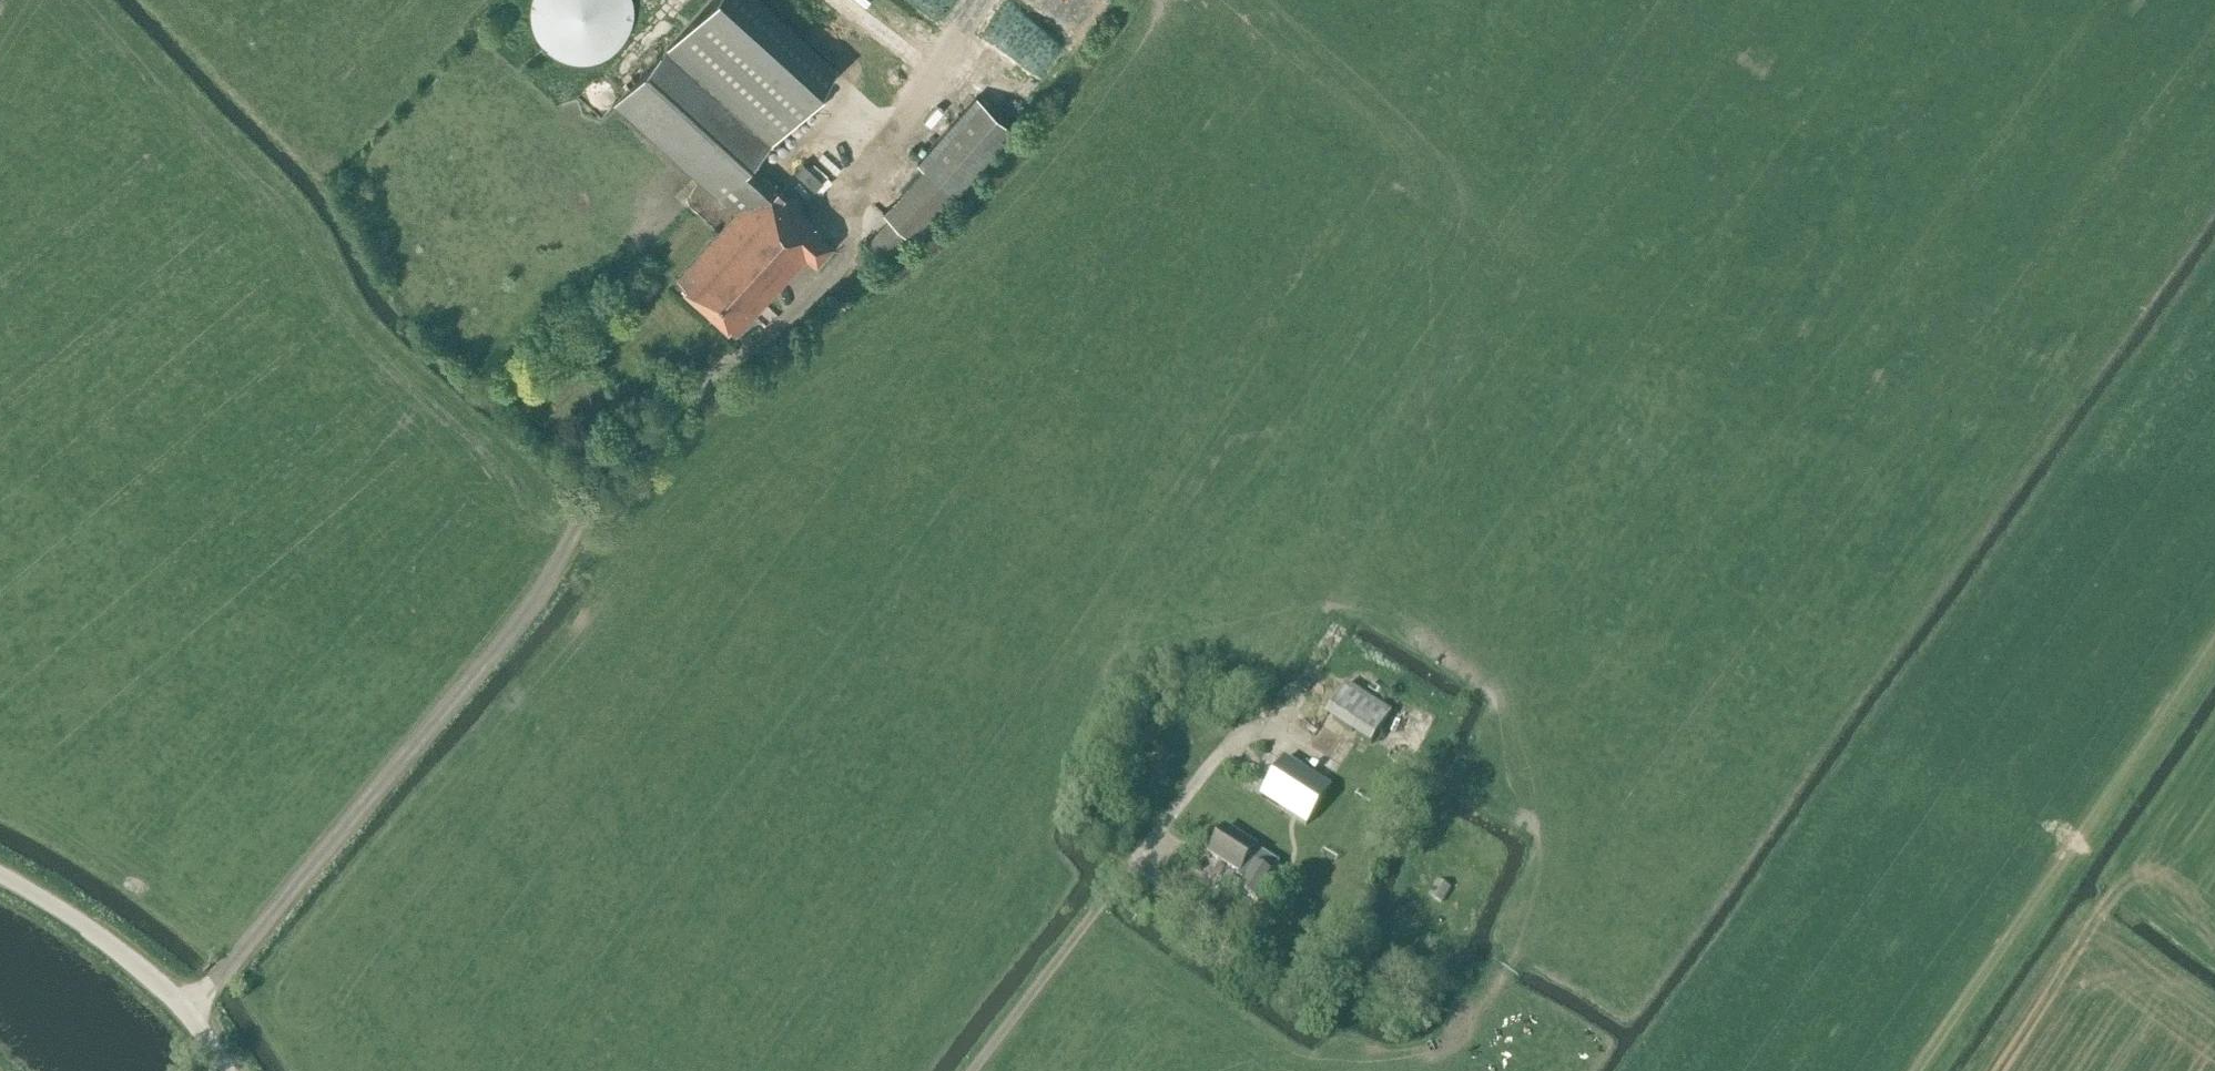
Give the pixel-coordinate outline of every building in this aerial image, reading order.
[(622,60),(631,0),(543,0),(536,47),(622,60)] [(749,164),(836,68),(760,0),(707,0),(675,36),(614,103),(735,213),(675,278),(736,334),(805,258),(813,266),(832,245),(808,223),(811,220),(766,178),(765,179),(749,164)] [(915,240),(953,196),(1012,129),(975,96),(917,163),(920,166),(881,212),(915,240)] [(805,157),(797,167),(817,182),(824,173),(805,157)] [(887,220),(865,244),(888,264),(909,239),(887,220)] [(1371,746),(1392,714),(1348,685),(1327,717),(1371,746)] [(1307,827),(1332,788),(1286,758),(1261,797),(1307,827)] [(1260,904),(1276,877),(1272,875),(1280,864),(1258,850),(1260,848),(1226,827),(1208,855),(1239,875),(1237,878),(1243,882),(1237,892),(1241,894),(1240,896),(1252,904),(1254,900),(1260,904)] [(1438,883),(1429,898),(1442,905),(1451,890),(1438,883)]
